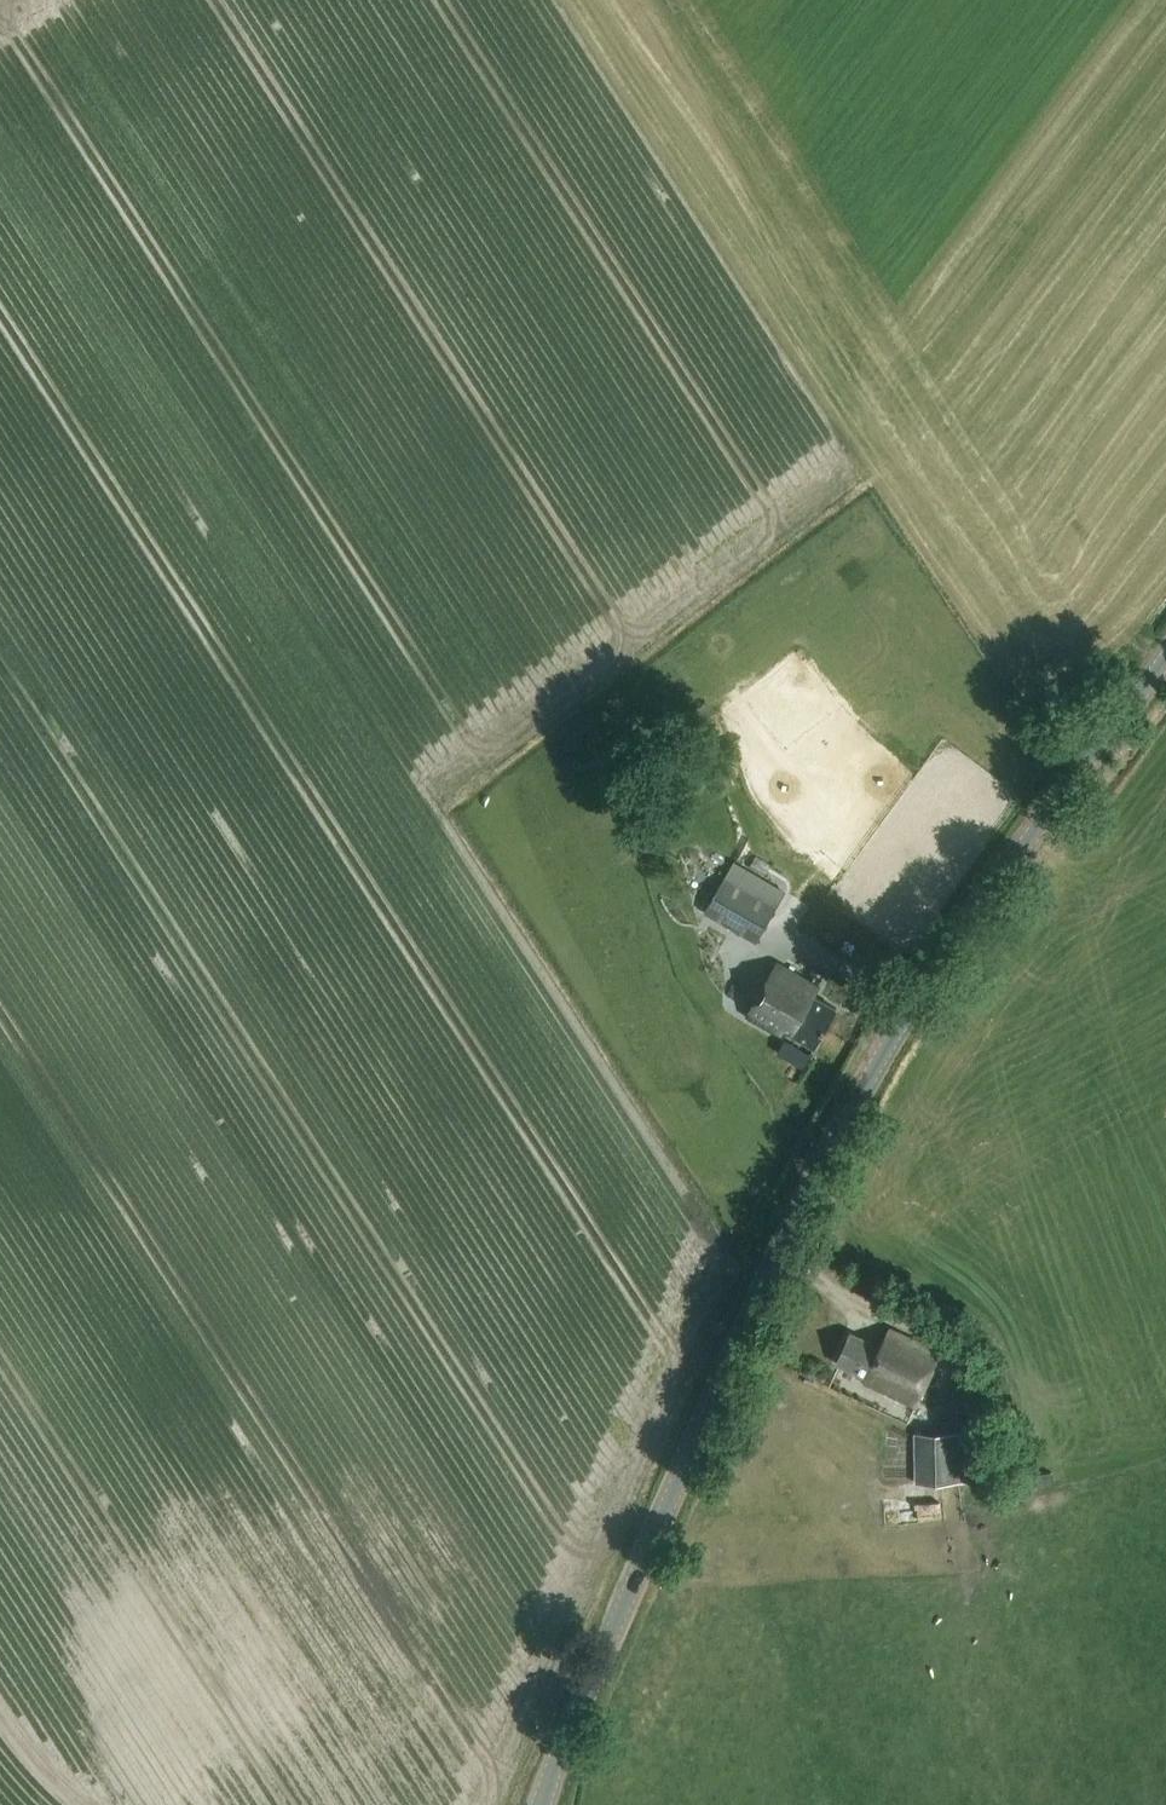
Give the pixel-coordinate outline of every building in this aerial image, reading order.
[(705,912),(756,941),(775,907),(725,878),(705,912)] [(788,1028),(816,1045),(836,1009),(814,996),(820,986),(777,962),(748,1013),(785,1034),(788,1028)] [(916,1406),(940,1352),(888,1329),(881,1345),(850,1332),(836,1364),(865,1377),(863,1382),(916,1406)] [(951,1432),(915,1432),(915,1483),(952,1482),(951,1432)]
